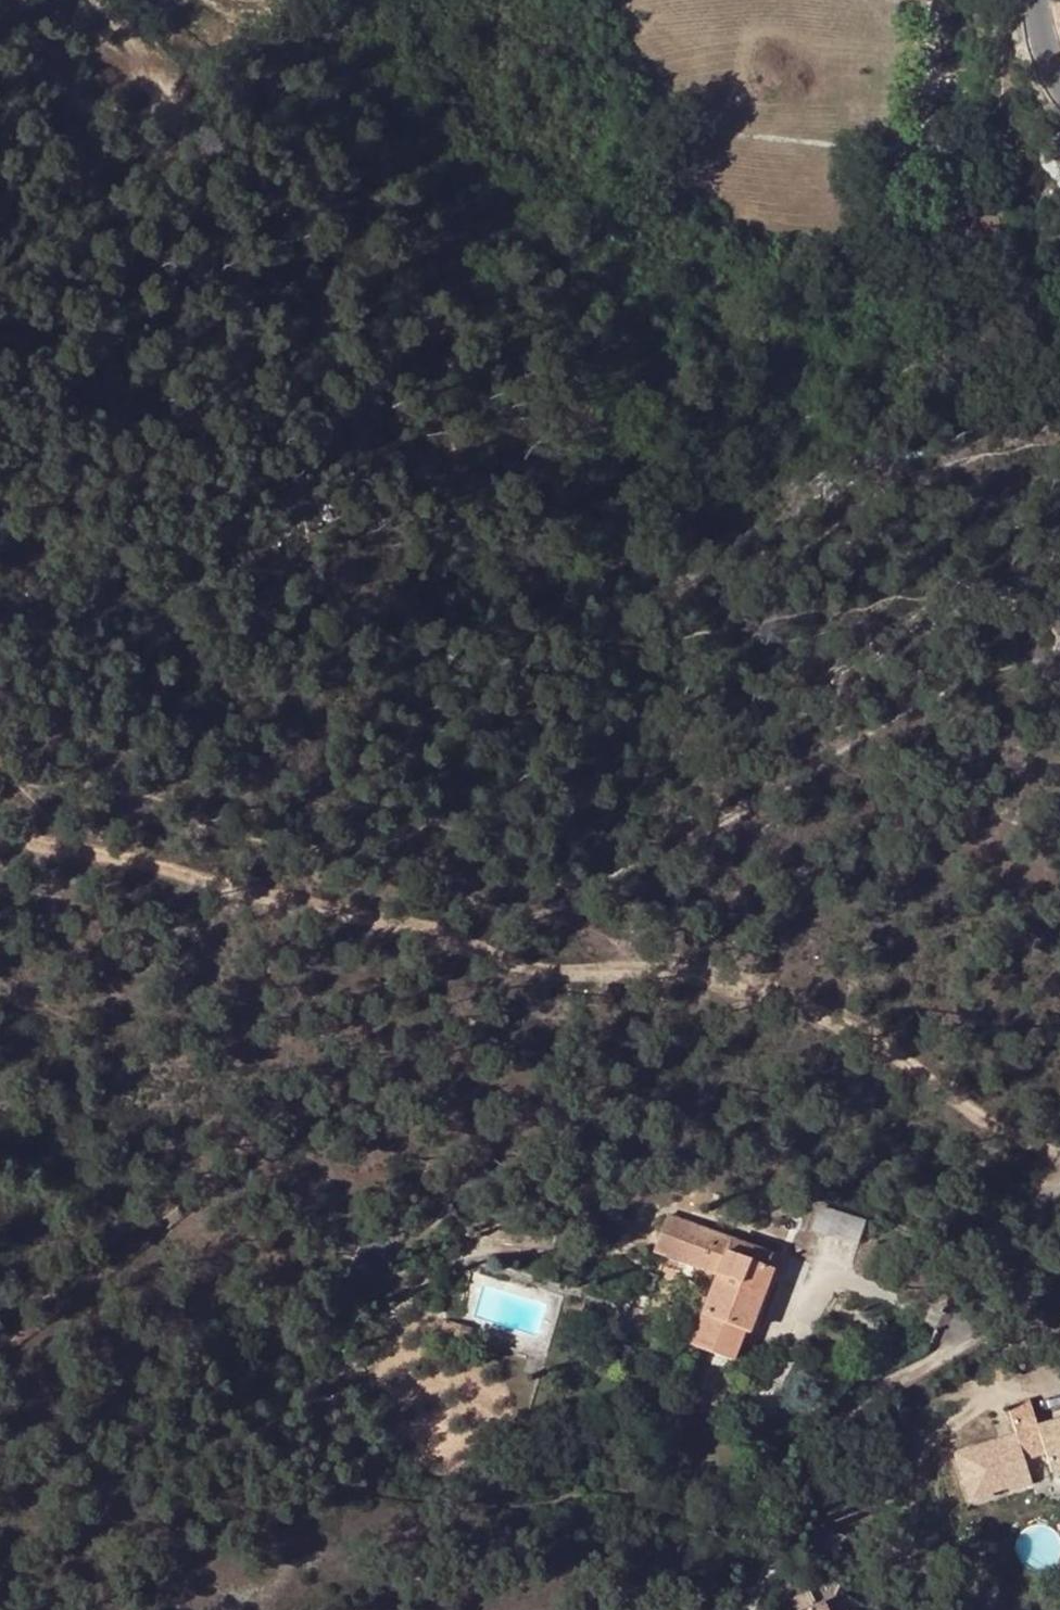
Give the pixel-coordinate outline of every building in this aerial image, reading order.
[(856,1242),(865,1217),(820,1201),(811,1226),(856,1242)] [(719,1244),(694,1235),(685,1259),(718,1273),(698,1322),(725,1332),(730,1318),(748,1325),(770,1265),(719,1244)] [(1036,1427),(1029,1402),(1007,1409),(1015,1435),(1017,1443),(1001,1448),(998,1441),(955,1454),(970,1502),(991,1495),(991,1492),(1007,1487),(1008,1490),(1030,1483),(1022,1459),(1045,1452),(1053,1477),(1059,1475),(1059,1419),(1036,1427)] [(1015,1435),(998,1441),(1001,1448),(1017,1443),(1015,1435)]
